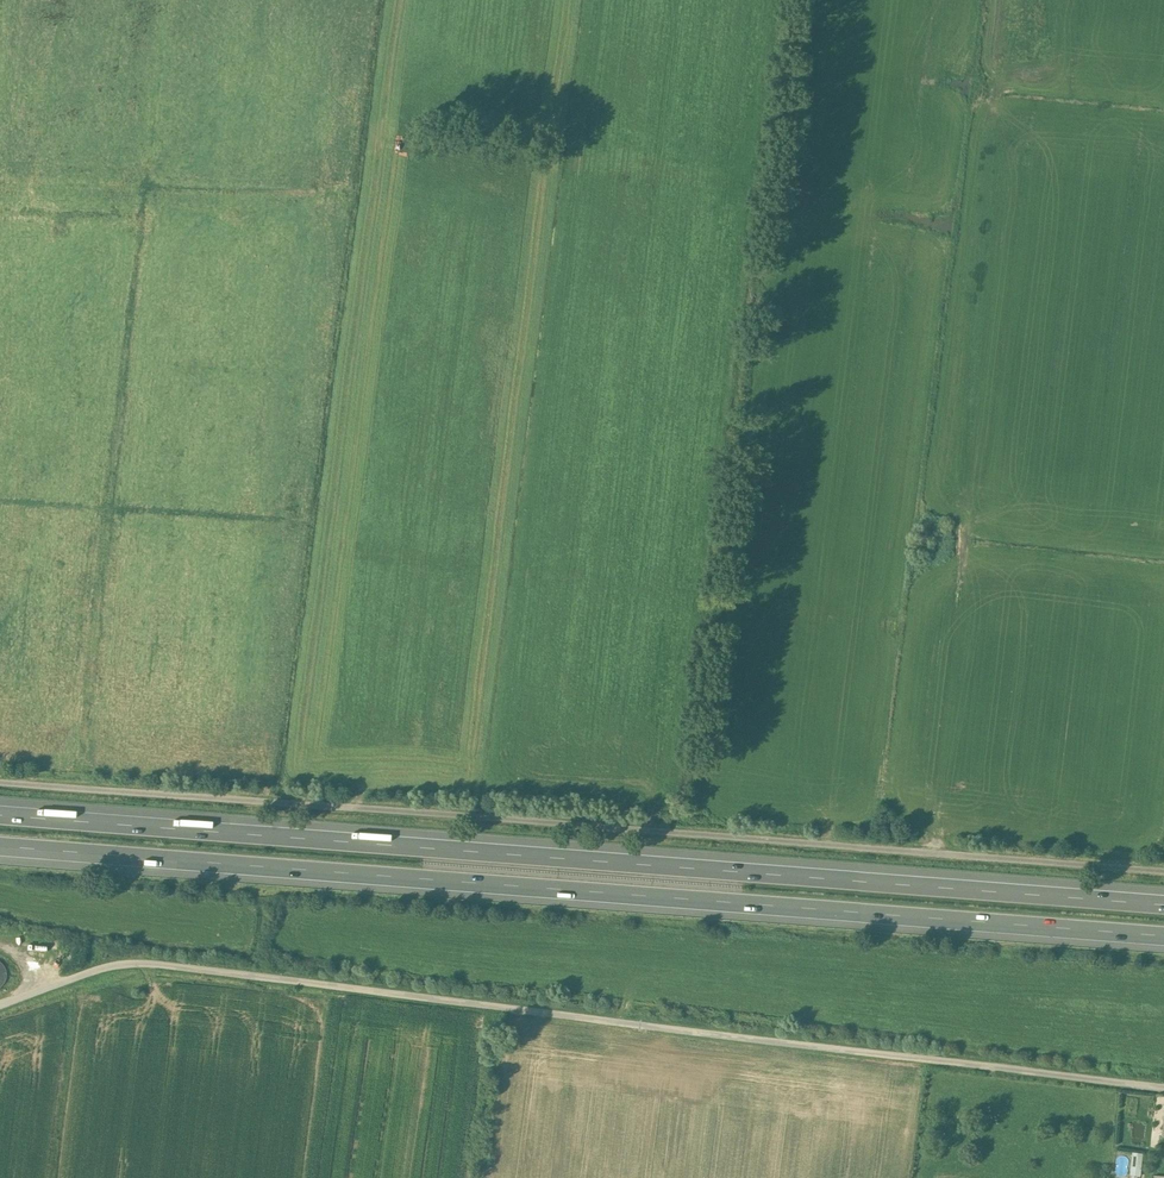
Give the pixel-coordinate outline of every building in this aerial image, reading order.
[(1147,1153),(1137,1151),(1135,1173),(1144,1173),(1147,1153)]
